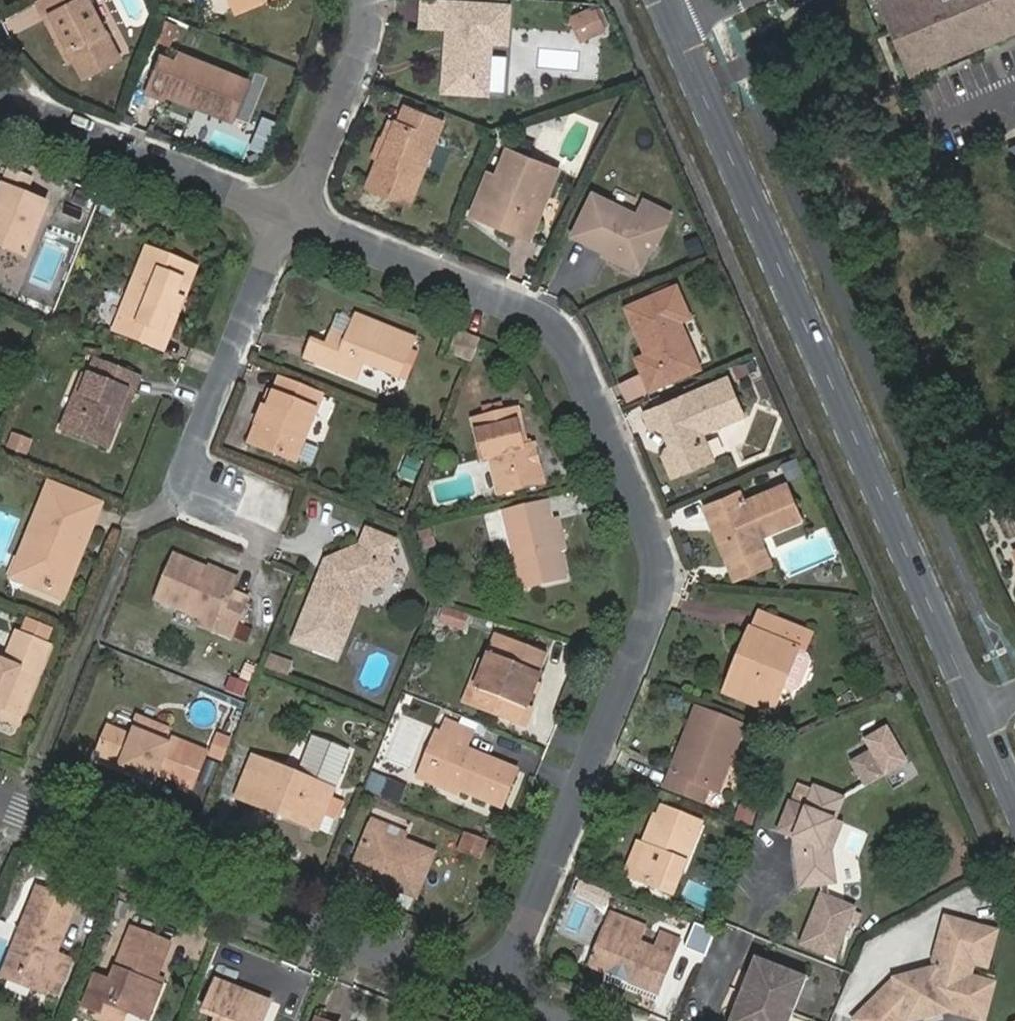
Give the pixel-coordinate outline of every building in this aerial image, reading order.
[(44,0),(39,0),(38,0),(49,24),(68,62),(73,61),(73,59),(82,54),(78,46),(68,50),(44,0)] [(68,50),(78,46),(82,54),(73,59),(73,61),(82,77),(118,59),(89,0),(44,0),(68,50)] [(239,14),(269,1),(268,0),(258,0),(250,3),(248,0),(234,0),(239,14)] [(887,15),(894,13),(902,32),(895,35),(910,71),(927,64),(924,56),(956,43),(959,50),(977,43),(974,35),(1014,18),(1014,0),(880,0),(887,15)] [(535,26),(567,28),(569,5),(517,1),(515,20),(535,22),(535,26)] [(584,40),(610,30),(599,2),(573,12),(584,40)] [(509,8),(451,10),(450,25),(448,47),(454,47),(453,54),(448,54),(445,87),(486,90),(490,38),(506,39),(509,8)] [(9,16),(14,32),(35,24),(29,9),(9,16)] [(561,48),(562,31),(512,27),(508,69),(533,71),(531,95),(536,96),(540,46),(561,48)] [(783,57),(776,40),(766,44),(773,62),(783,57)] [(199,107),(231,120),(240,97),(247,81),(180,54),(176,63),(161,58),(147,93),(163,99),(165,94),(199,107)] [(494,54),(491,90),(504,92),(508,56),(494,54)] [(388,138),(380,157),(368,187),(408,202),(441,121),(405,106),(398,122),(395,121),(388,138)] [(228,127),(231,120),(199,107),(196,114),(228,127)] [(373,155),(380,157),(388,138),(395,121),(390,119),(384,137),(381,137),(373,155)] [(1007,147),(1014,153),(1014,144),(1007,147)] [(485,179),(477,199),(509,212),(504,225),(530,235),(556,168),(507,148),(496,175),(493,182),(485,179)] [(0,203),(0,246),(25,256),(46,204),(24,195),(30,178),(10,170),(0,193),(0,203)] [(489,172),(485,179),(493,182),(496,175),(489,172)] [(609,244),(641,259),(657,226),(661,227),(669,212),(644,201),(637,215),(592,194),(573,234),(605,250),(609,244)] [(509,212),(477,199),(472,213),(504,225),(509,212)] [(638,266),(641,259),(609,244),(605,250),(638,266)] [(155,346),(188,265),(147,248),(113,329),(155,346)] [(195,267),(188,265),(155,346),(162,349),(177,312),(195,267)] [(645,330),(638,333),(646,351),(636,355),(648,386),(698,365),(678,320),(688,315),(674,284),(626,304),(634,323),(641,320),(645,330)] [(347,331),(354,314),(340,309),(333,325),(347,331)] [(357,314),(355,320),(382,330),(384,325),(357,314)] [(382,330),(355,320),(349,336),(334,331),(327,347),(312,341),(306,357),(356,377),(362,362),(399,377),(414,337),(384,325),(382,330)] [(634,323),(638,333),(645,330),(641,320),(634,323)] [(472,359),(480,341),(457,332),(450,351),(472,359)] [(114,415),(130,374),(95,359),(74,410),(69,408),(61,427),(107,446),(119,417),(114,415)] [(138,377),(130,374),(114,415),(119,417),(121,419),(138,377)] [(727,377),(662,405),(668,419),(660,422),(662,423),(671,446),(666,449),(664,455),(673,474),(712,458),(705,441),(698,438),(701,432),(743,414),(727,377)] [(275,414),(261,446),(295,460),(320,396),(281,380),(275,395),(269,411),(275,414)] [(251,442),(261,446),(275,414),(269,411),(275,395),(271,393),(251,442)] [(662,405),(645,412),(651,427),(662,423),(660,422),(668,419),(662,405)] [(518,409),(474,420),(483,458),(491,457),(500,492),(544,482),(534,445),(527,447),(518,409)] [(28,456),(34,439),(12,432),(6,449),(28,456)] [(48,484),(19,557),(30,562),(23,577),(59,592),(76,550),(80,552),(99,504),(48,484)] [(721,541),(730,564),(765,549),(760,537),(802,518),(786,484),(744,501),(740,492),(706,507),(721,541)] [(560,553),(552,518),(548,501),(524,507),(505,512),(523,587),(566,577),(560,553)] [(559,516),(552,518),(560,553),(567,551),(559,516)] [(419,531),(423,550),(438,546),(433,528),(419,531)] [(397,542),(369,530),(361,549),(327,561),(294,640),(335,657),(363,592),(389,581),(394,569),(389,558),(397,542)] [(765,549),(730,564),(735,575),(770,561),(765,549)] [(30,562),(19,557),(10,578),(21,583),(62,599),(80,552),(76,550),(59,592),(23,577),(30,562)] [(203,573),(205,569),(174,556),(157,600),(201,618),(215,624),(212,631),(228,637),(245,598),(229,592),(232,585),(203,573)] [(206,567),(205,569),(203,573),(232,585),(235,578),(206,567)] [(443,607),(438,626),(467,633),(472,614),(443,607)] [(758,614),(751,631),(773,639),(781,622),(758,614)] [(198,625),(212,631),(215,624),(201,618),(198,625)] [(743,651),(751,654),(734,696),(774,713),(783,689),(798,650),(805,653),(811,634),(781,622),(773,639),(751,631),(743,651)] [(497,632),(486,663),(476,687),(504,698),(499,714),(525,724),(531,709),(526,707),(533,689),(526,686),(529,680),(535,683),(547,653),(497,632)] [(17,723),(48,647),(16,634),(3,664),(0,662),(0,716),(17,723)] [(805,653),(798,650),(783,689),(794,693),(800,690),(812,661),(808,654),(805,653)] [(726,693),(734,696),(751,654),(743,651),(726,693)] [(290,677),(294,661),(270,653),(265,669),(290,677)] [(476,687),(486,663),(476,659),(460,697),(499,714),(504,698),(476,687)] [(533,689),(535,683),(529,680),(526,686),(533,689)] [(698,710),(683,745),(692,748),(682,776),(672,772),(666,788),(702,802),(708,788),(718,792),(733,755),(723,752),(734,724),(698,710)] [(132,737),(107,728),(97,753),(122,763),(140,770),(138,775),(153,780),(157,769),(171,775),(170,778),(190,787),(204,753),(183,745),(181,750),(161,742),(165,730),(137,718),(131,732),(133,732),(132,737)] [(448,721),(440,739),(444,740),(429,776),(460,789),(501,806),(508,789),(516,770),(465,748),(471,731),(448,721)] [(744,728),(734,724),(723,752),(733,755),(744,728)] [(893,730),(876,735),(886,769),(902,765),(893,730)] [(217,732),(209,757),(225,762),(232,737),(217,732)] [(444,740),(440,739),(434,736),(418,777),(457,793),(460,789),(429,776),(444,740)] [(313,743),(299,778),(332,792),(346,757),(313,743)] [(692,748),(683,745),(672,772),(682,776),(692,748)] [(866,750),(849,760),(864,786),(881,775),(866,750)] [(284,812),(318,825),(332,792),(299,778),(252,759),(236,797),(282,816),(284,812)] [(122,763),(120,768),(138,775),(140,770),(122,763)] [(374,772),(367,789),(401,803),(408,785),(374,772)] [(811,792),(796,786),(778,833),(793,839),(811,792)] [(823,851),(835,820),(843,798),(813,787),(811,792),(793,839),(799,889),(815,890),(828,885),(823,851)] [(662,808),(657,819),(679,828),(684,816),(662,808)] [(316,829),(318,825),(284,812),(282,816),(316,829)] [(655,818),(644,847),(632,876),(673,892),(701,823),(684,816),(679,828),(657,819),(655,818)] [(842,823),(835,820),(823,851),(828,885),(836,884),(831,851),(842,823)] [(371,821),(369,828),(401,840),(404,834),(371,821)] [(401,840),(369,828),(349,877),(364,883),(366,878),(396,889),(415,897),(425,871),(433,853),(401,840)] [(465,830),(457,851),(481,861),(489,840),(465,830)] [(632,876),(644,847),(638,845),(626,873),(632,876)] [(37,889),(18,937),(23,939),(11,968),(42,981),(40,986),(55,993),(69,960),(53,954),(73,904),(37,889)] [(854,906),(815,890),(792,948),(831,963),(854,906)] [(621,974),(620,978),(657,993),(673,956),(639,942),(645,927),(608,912),(600,930),(586,964),(612,975),(614,970),(621,974)] [(891,977),(853,1018),(856,1020),(905,1020),(906,1020),(948,1009),(982,1017),(995,974),(983,972),(982,977),(968,974),(972,959),(985,964),(995,928),(944,917),(932,960),(937,966),(891,977)] [(153,984),(155,977),(169,943),(132,929),(110,982),(96,977),(83,1005),(99,1012),(103,1001),(146,1018),(160,986),(153,984)] [(23,939),(18,937),(5,966),(1,976),(38,991),(40,986),(42,981),(11,968),(23,939)] [(806,979),(755,959),(747,978),(742,993),(793,1014),(806,979)] [(162,980),(155,977),(153,984),(160,986),(162,980)] [(262,999),(218,981),(205,1012),(219,1018),(218,1020),(263,1020),(264,1017),(255,1014),(262,999)] [(731,1020),(790,1020),(793,1014),(742,993),(733,1015),(731,1020)] [(270,1002),(262,999),(255,1014),(264,1017),(270,1002)]
